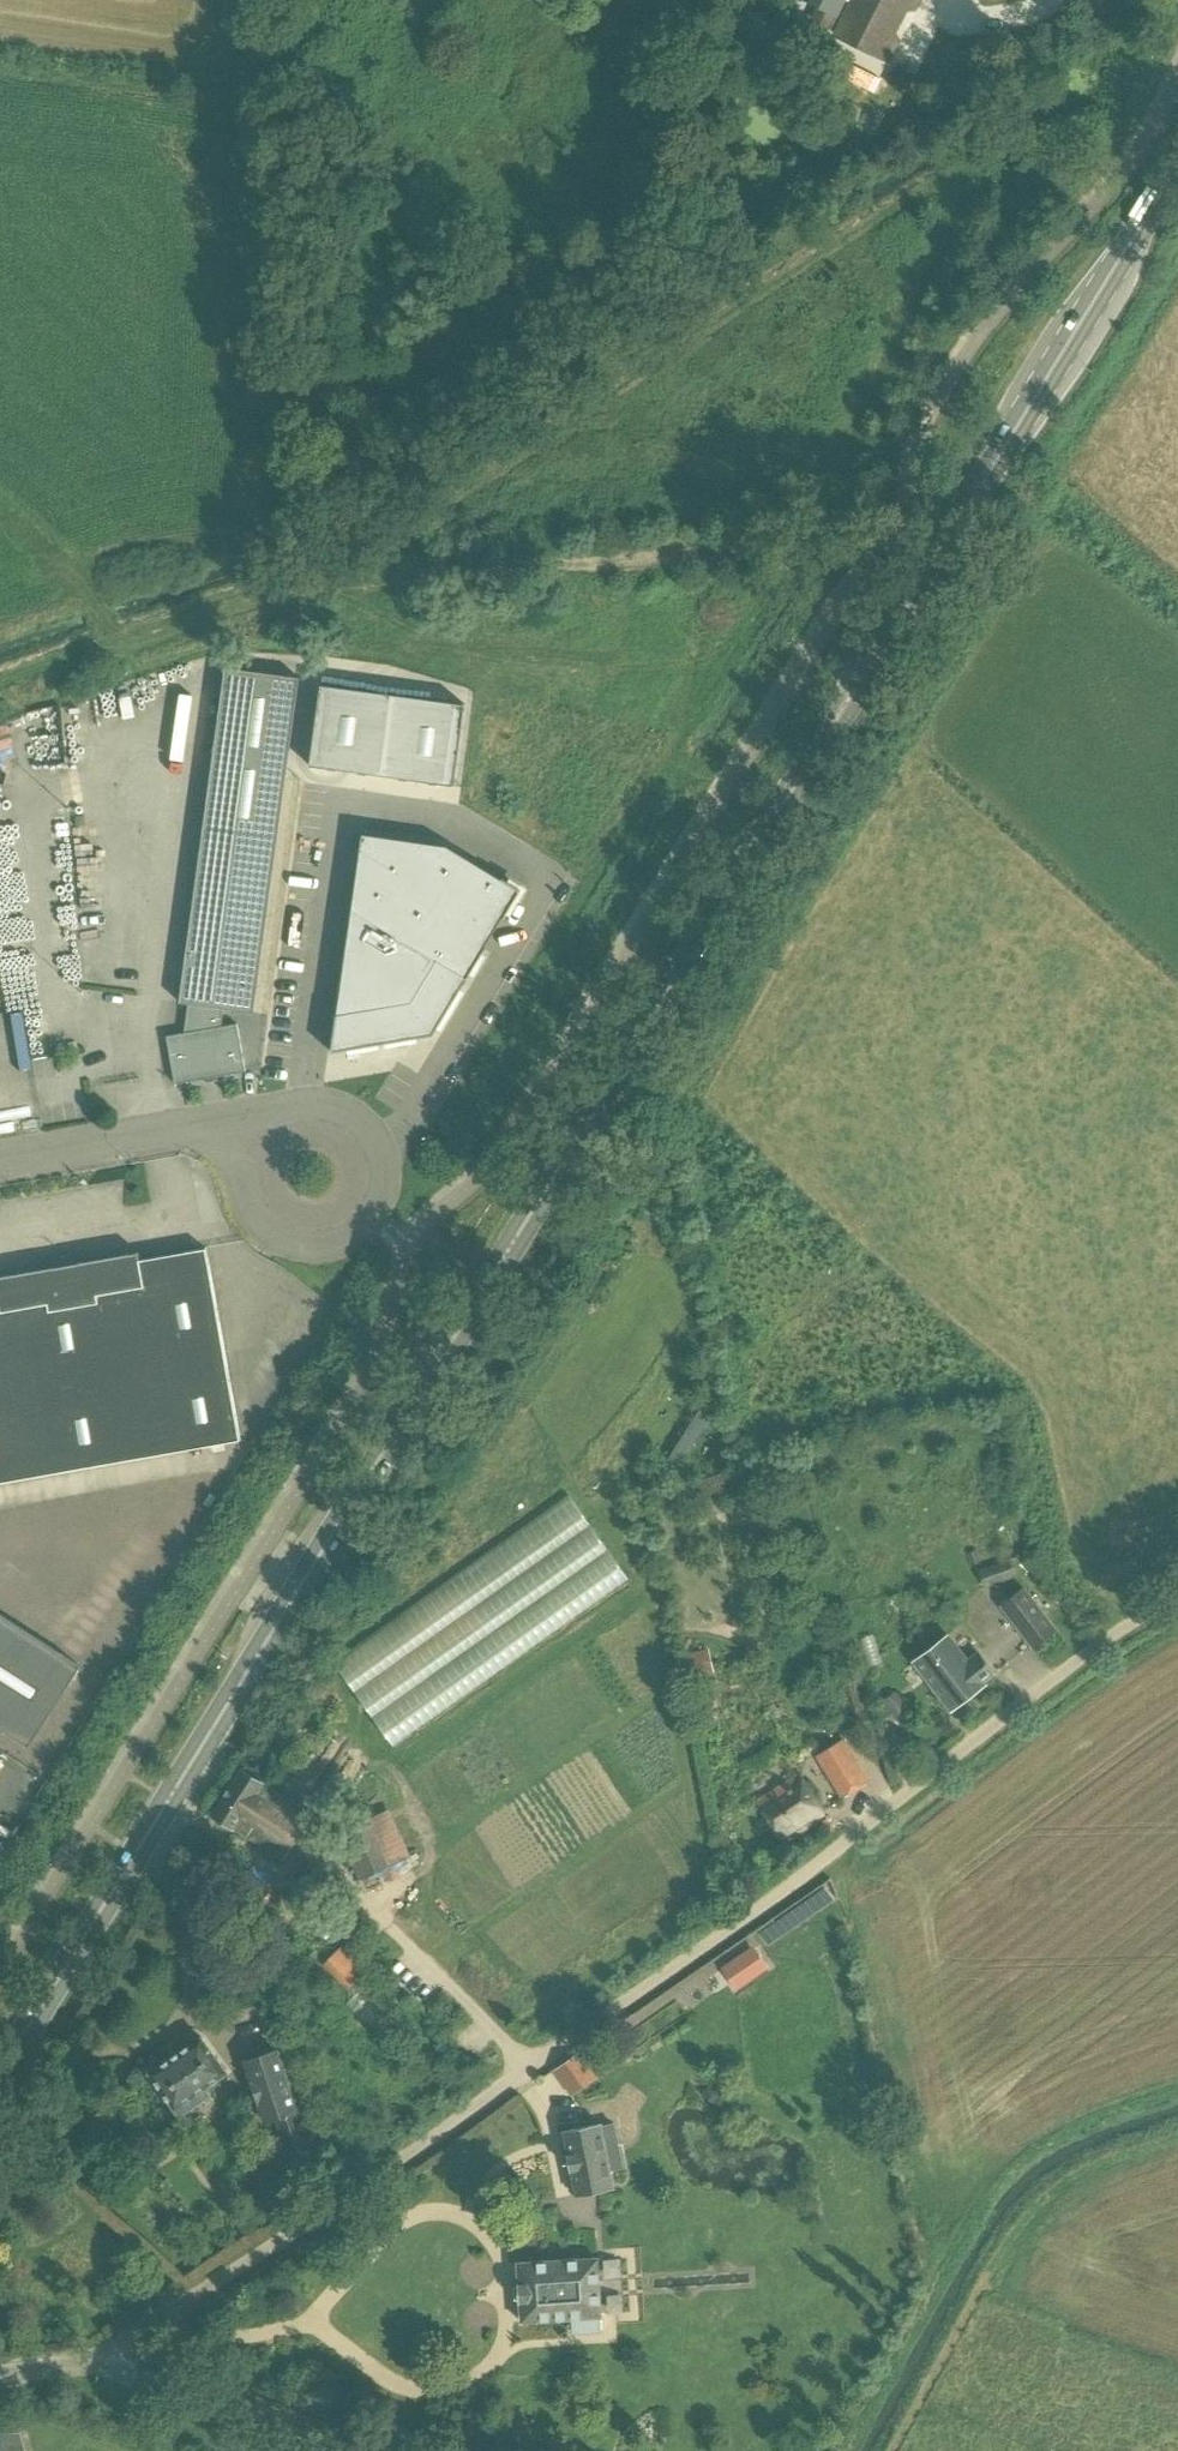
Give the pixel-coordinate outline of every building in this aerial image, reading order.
[(839,15),(831,30),(840,38),(843,39),(866,50),(869,49),(886,58),(896,38),(891,30),(904,10),(912,7),(915,0),(809,0),(839,15)] [(167,1033),(176,1080),(246,1068),(238,1020),(222,1023),(224,1005),(254,1009),(300,674),(226,664),(181,999),(189,1000),(185,1029),(167,1033)] [(321,685),(310,766),(382,776),(393,695),(321,685)] [(393,695),(382,776),(454,787),(465,706),(393,695)] [(357,878),(353,903),(472,973),(486,949),(505,919),(522,889),(502,877),(500,879),(447,847),(363,835),(360,859),(357,878)] [(348,935),(331,1052),(434,1035),(472,973),(353,903),(351,921),(348,935)] [(240,1439),(206,1248),(140,1260),(139,1252),(0,1276),(0,1481),(240,1439)] [(668,1459),(680,1467),(711,1420),(699,1412),(668,1459)] [(13,1540),(36,1531),(31,1517),(8,1526),(13,1540)] [(970,1565),(980,1562),(976,1550),(966,1553),(970,1565)] [(1001,1563),(980,1571),(986,1587),(1007,1580),(1014,1577),(1008,1561),(1001,1563)] [(1000,1607),(1034,1649),(1056,1632),(1022,1589),(1000,1607)] [(26,1744),(79,1661),(0,1611),(0,1727),(26,1744)] [(931,1649),(967,1698),(995,1677),(976,1652),(967,1659),(949,1636),(931,1649)] [(967,1698),(931,1649),(914,1662),(951,1710),(967,1698)] [(883,1700),(901,1724),(913,1715),(895,1691),(883,1700)] [(815,1757),(842,1800),(856,1791),(829,1749),(815,1757)] [(213,1815),(234,1828),(283,1858),(312,1813),(242,1769),(213,1815)] [(757,1801),(783,1840),(787,1837),(785,1834),(818,1813),(820,1816),(825,1813),(800,1774),(757,1801)] [(340,1832),(361,1878),(401,1860),(380,1814),(340,1832)] [(395,1869),(370,1882),(377,1897),(402,1884),(395,1869)] [(227,1888),(254,1905),(265,1888),(238,1870),(227,1888)] [(738,1962),(752,1984),(768,1973),(754,1951),(738,1962)] [(200,2036),(149,2072),(179,2114),(207,2093),(203,2087),(225,2071),(200,2036)] [(264,2122),(277,2117),(298,2110),(278,2049),(275,2050),(250,2059),(245,2061),(264,2122)] [(578,2054),(556,2070),(573,2093),(596,2077),(578,2054)] [(298,2110),(277,2117),(288,2153),(310,2146),(298,2110)] [(614,2187),(602,2124),(564,2131),(576,2194),(614,2187)] [(517,2263),(521,2321),(601,2316),(597,2257),(517,2263)] [(614,2312),(641,2312),(641,2274),(614,2274),(614,2312)] [(10,2444),(22,2442),(20,2431),(9,2432),(10,2444)] [(9,2432),(0,2433),(0,2444),(10,2444),(9,2432)] [(22,2442),(10,2444),(10,2450),(25,2450),(22,2442)]
